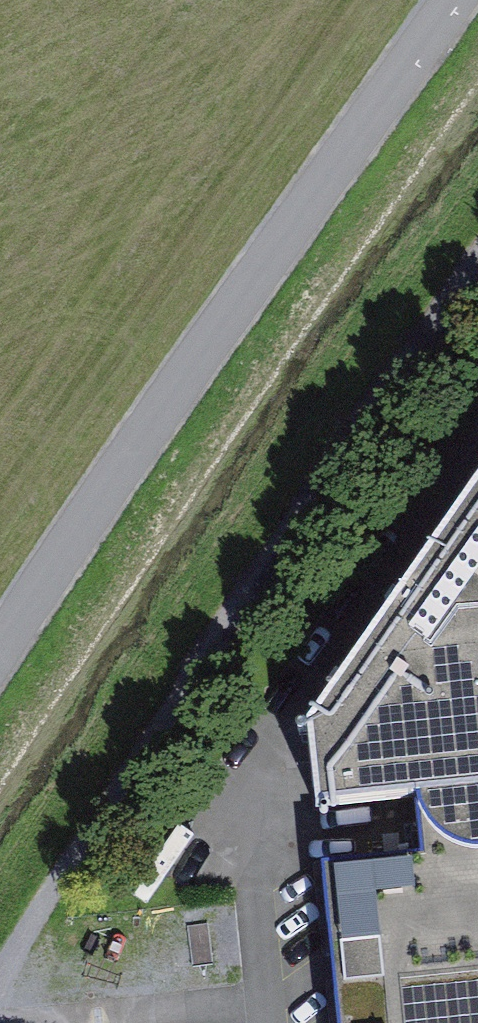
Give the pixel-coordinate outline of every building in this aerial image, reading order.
[(322,745),(331,831),(416,822),(477,815),(477,518),(322,745)] [(343,1022),(477,1022),(477,815),(416,822),(421,872),(328,882),(343,1022)]
